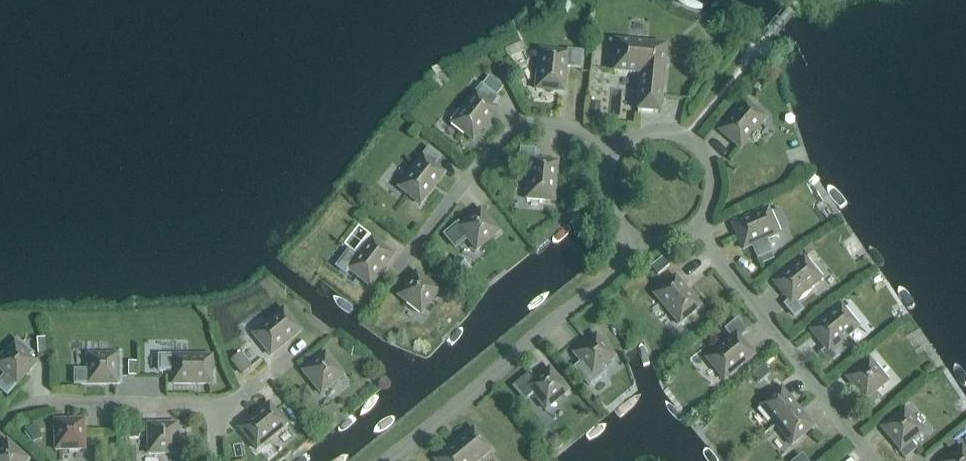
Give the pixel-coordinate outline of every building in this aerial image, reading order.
[(638,111),(659,113),(665,47),(616,42),(613,72),(641,75),(638,111)] [(536,89),(563,92),(566,68),(582,70),(583,51),(567,49),(566,53),(539,51),(536,89)] [(747,89),(756,96),(764,85),(755,78),(747,89)] [(478,96),(454,126),(476,143),(500,113),(496,109),(501,102),(484,89),(479,96),(478,96)] [(765,119),(744,101),(719,131),(740,149),(765,119)] [(402,190),(424,207),(448,177),(435,167),(442,158),(428,147),(421,157),(425,160),(402,190)] [(526,199),(554,201),(557,163),(535,161),(536,149),(519,148),(517,166),(529,167),(526,199)] [(467,239),(476,250),(499,232),(480,209),(460,226),(458,224),(445,235),(456,248),(467,239)] [(767,239),(779,234),(767,209),(732,224),(743,250),(751,246),(757,261),(773,253),(767,239)] [(349,271),(370,287),(394,256),(372,239),(358,257),(349,250),(335,267),(346,275),(349,271)] [(457,258),(450,266),(461,276),(469,268),(457,258)] [(803,310),(795,301),(821,279),(803,258),(774,283),(788,300),(783,305),(794,318),(803,310)] [(439,291),(416,273),(398,296),(421,314),(439,291)] [(676,277),(654,294),(679,324),(700,307),(676,277)] [(452,282),(445,290),(454,298),(461,289),(452,282)] [(838,357),(832,349),(858,328),(840,306),(810,331),(825,348),(819,353),(829,365),(838,357)] [(253,335),(271,356),(301,331),(283,310),(253,335)] [(706,359),(724,380),(754,356),(740,338),(749,330),(738,318),(723,330),(730,339),(706,359)] [(596,335),(573,354),(581,363),(575,368),(590,386),(606,373),(602,368),(614,358),(596,335)] [(36,339),(38,355),(46,355),(45,339),(36,339)] [(36,363),(29,357),(32,354),(17,341),(0,360),(0,370),(6,375),(0,381),(0,389),(7,395),(16,385),(17,385),(36,363)] [(343,376),(325,353),(302,372),(321,394),(343,376)] [(230,362),(241,376),(251,368),(240,354),(230,362)] [(120,355),(88,355),(88,371),(75,371),(75,385),(120,385),(120,355)] [(159,356),(159,371),(172,371),(172,384),(211,384),(211,357),(159,356)] [(869,360),(846,378),(865,400),(887,382),(869,360)] [(128,363),(128,377),(137,376),(137,362),(128,363)] [(758,365),(748,374),(755,383),(765,374),(758,365)] [(546,410),(568,391),(550,369),(536,380),(530,373),(512,387),(525,402),(533,395),(546,410)] [(760,406),(776,426),(797,408),(781,389),(760,406)] [(304,390),(296,397),(303,405),(311,398),(304,390)] [(239,429),(256,450),(286,426),(269,404),(239,429)] [(776,426),(792,445),(813,427),(797,408),(776,426)] [(904,409),(881,428),(900,450),(912,440),(922,432),(904,409)] [(152,421),(152,450),(181,450),(181,420),(152,421)] [(84,421),(54,421),(55,450),(84,450),(84,421)] [(24,430),(34,443),(42,440),(37,426),(24,430)] [(138,429),(127,430),(128,440),(138,440),(138,429)] [(454,445),(467,460),(478,460),(491,450),(473,429),(454,445)] [(555,435),(546,443),(554,452),(563,444),(555,435)] [(912,440),(900,450),(906,458),(918,448),(912,440)] [(7,441),(0,448),(0,460),(28,460),(7,441)] [(454,445),(435,460),(467,460),(454,445)] [(962,447),(944,460),(965,460),(965,452),(962,447)]
